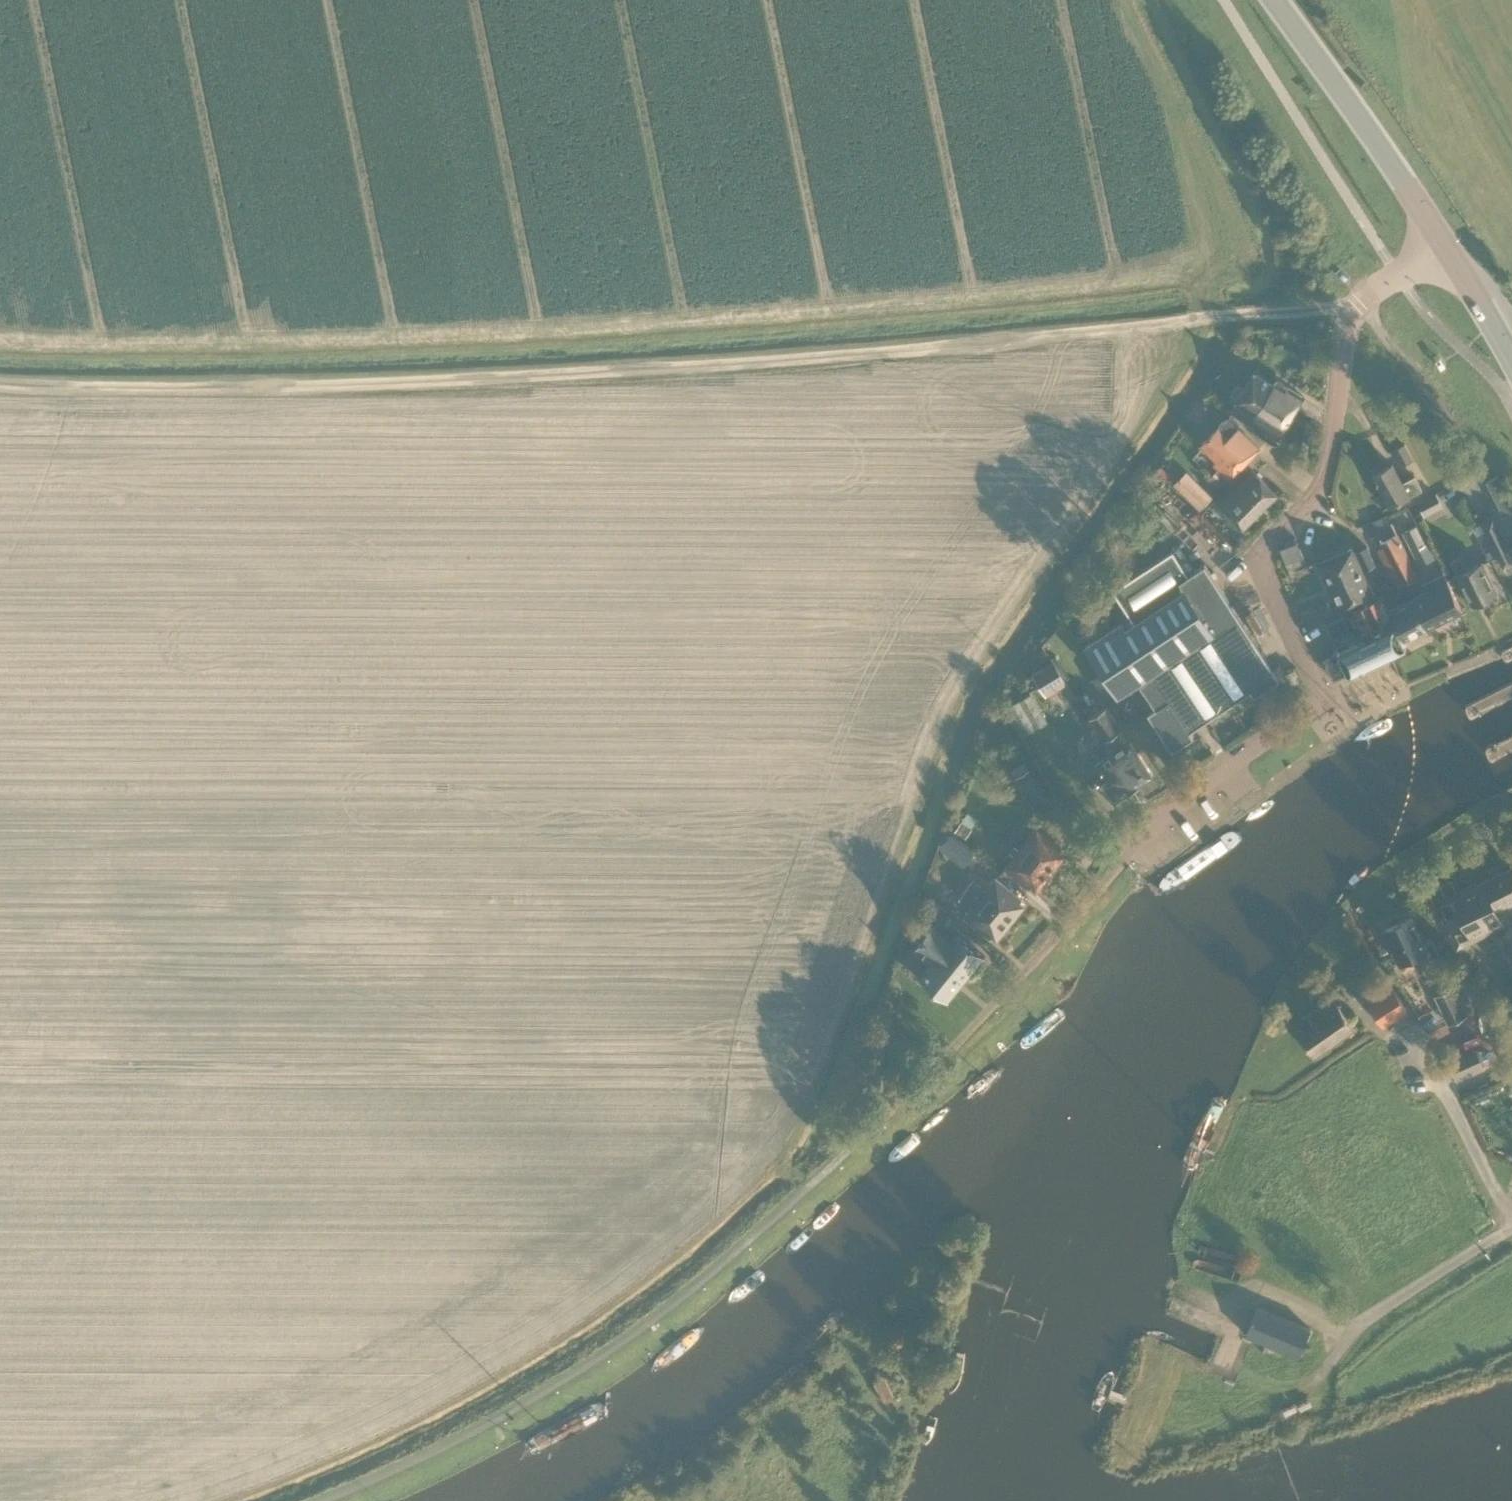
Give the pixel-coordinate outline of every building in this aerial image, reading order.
[(1259,424),(1279,437),(1305,397),(1288,386),(1289,385),(1277,378),(1274,383),(1255,371),(1236,401),(1237,402),(1232,409),(1251,421),(1253,418),(1260,422),(1259,424)] [(1223,473),(1229,478),(1258,448),(1228,418),(1202,445),(1218,461),(1215,465),(1218,468),(1223,473)] [(1394,449),(1403,465),(1414,459),(1405,443),(1394,449)] [(1410,495),(1422,488),(1415,475),(1403,481),(1393,463),(1372,474),(1390,506),(1410,495)] [(1213,483),(1223,473),(1218,468),(1208,478),(1213,483)] [(1175,483),(1200,509),(1213,496),(1188,470),(1175,483)] [(1219,504),(1243,528),(1278,494),(1254,470),(1219,504)] [(1495,498),(1507,491),(1499,475),(1486,481),(1495,498)] [(1425,514),(1443,504),(1436,491),(1418,501),(1425,514)] [(1511,564),(1511,546),(1509,547),(1493,515),(1481,521),(1505,567),(1511,564)] [(1403,531),(1413,553),(1428,547),(1418,524),(1403,531)] [(1380,549),(1399,586),(1409,582),(1419,577),(1397,534),(1381,542),(1384,547),(1380,549)] [(1286,563),(1304,556),(1298,542),(1295,536),(1286,540),(1288,545),(1281,549),(1286,563)] [(1368,545),(1356,550),(1365,568),(1377,563),(1368,545)] [(1363,603),(1377,596),(1376,593),(1353,547),(1319,562),(1341,612),(1362,602),(1363,603)] [(1168,549),(1113,586),(1135,619),(1126,625),(1122,619),(1086,643),(1105,671),(1094,678),(1108,700),(1140,679),(1156,705),(1148,710),(1173,747),(1194,733),(1191,728),(1252,688),(1255,693),(1280,676),(1206,560),(1185,574),(1168,549)] [(1458,573),(1473,604),(1497,592),(1482,561),(1468,568),(1462,555),(1452,560),(1459,573),(1458,573)] [(1408,592),(1412,599),(1426,628),(1463,610),(1445,573),(1422,584),(1425,591),(1415,596),(1409,582),(1399,586),(1403,595),(1408,592)] [(1407,645),(1403,638),(1389,610),(1390,609),(1385,597),(1376,593),(1377,596),(1363,603),(1362,602),(1341,612),(1347,624),(1330,632),(1339,651),(1324,657),(1334,677),(1349,671),(1349,672),(1407,645)] [(1403,638),(1426,628),(1412,599),(1390,609),(1389,610),(1403,638)] [(1090,613),(1099,627),(1108,622),(1099,608),(1090,613)] [(1075,629),(1082,639),(1089,634),(1083,624),(1075,629)] [(1066,683),(1053,661),(1033,673),(1046,695),(1066,683)] [(1091,714),(1106,736),(1121,726),(1106,704),(1091,714)] [(1106,736),(1109,741),(1114,748),(1117,746),(1120,752),(1117,754),(1121,760),(1116,764),(1132,787),(1153,773),(1131,739),(1121,726),(1106,736)] [(1114,748),(1109,741),(1107,742),(1103,745),(1109,754),(1093,764),(1115,797),(1132,787),(1116,764),(1121,760),(1117,754),(1120,752),(1117,746),(1114,748)] [(1015,777),(1040,818),(1055,809),(1048,797),(1051,795),(1037,773),(1034,775),(1029,768),(1015,777)] [(966,837),(972,827),(961,820),(955,830),(966,837)] [(1039,886),(1063,855),(1059,852),(1063,847),(1037,827),(1005,866),(1031,887),(1035,882),(1039,886)] [(963,861),(971,852),(949,834),(941,843),(963,861)] [(947,861),(939,877),(961,889),(969,873),(947,861)] [(1484,915),(1491,931),(1493,937),(1506,931),(1503,925),(1505,924),(1498,909),(1511,902),(1508,897),(1511,895),(1511,867),(1478,883),(1491,911),(1484,915)] [(974,878),(968,886),(1011,920),(1023,905),(1019,902),(1022,897),(997,877),(987,889),(974,878)] [(1491,911),(1478,883),(1477,881),(1440,899),(1447,914),(1443,916),(1458,947),(1491,931),(1484,915),(1491,911)] [(991,936),(994,932),(999,935),(1011,920),(968,886),(959,897),(972,907),(965,916),(991,936)] [(932,897),(924,907),(943,922),(951,912),(932,897)] [(1411,916),(1385,928),(1400,960),(1417,952),(1426,972),(1445,963),(1433,939),(1424,943),(1411,916)] [(917,976),(940,994),(955,976),(961,981),(982,955),(984,956),(985,955),(954,930),(953,932),(955,933),(951,938),(934,924),(935,923),(933,921),(912,948),(913,950),(915,948),(932,962),(921,976),(919,975),(917,976)] [(1363,993),(1384,1025),(1408,1009),(1388,977),(1363,993)] [(1435,994),(1449,1023),(1468,1014),(1463,1003),(1471,1000),(1463,982),(1435,994)] [(1294,1024),(1315,1055),(1355,1027),(1339,1004),(1313,1022),(1308,1014),(1294,1024)] [(1450,1061),(1459,1079),(1484,1067),(1475,1049),(1450,1061)] [(1246,1333),(1300,1355),(1311,1328),(1258,1305),(1246,1333)] [(889,1373),(878,1378),(888,1399),(899,1394),(889,1373)]
